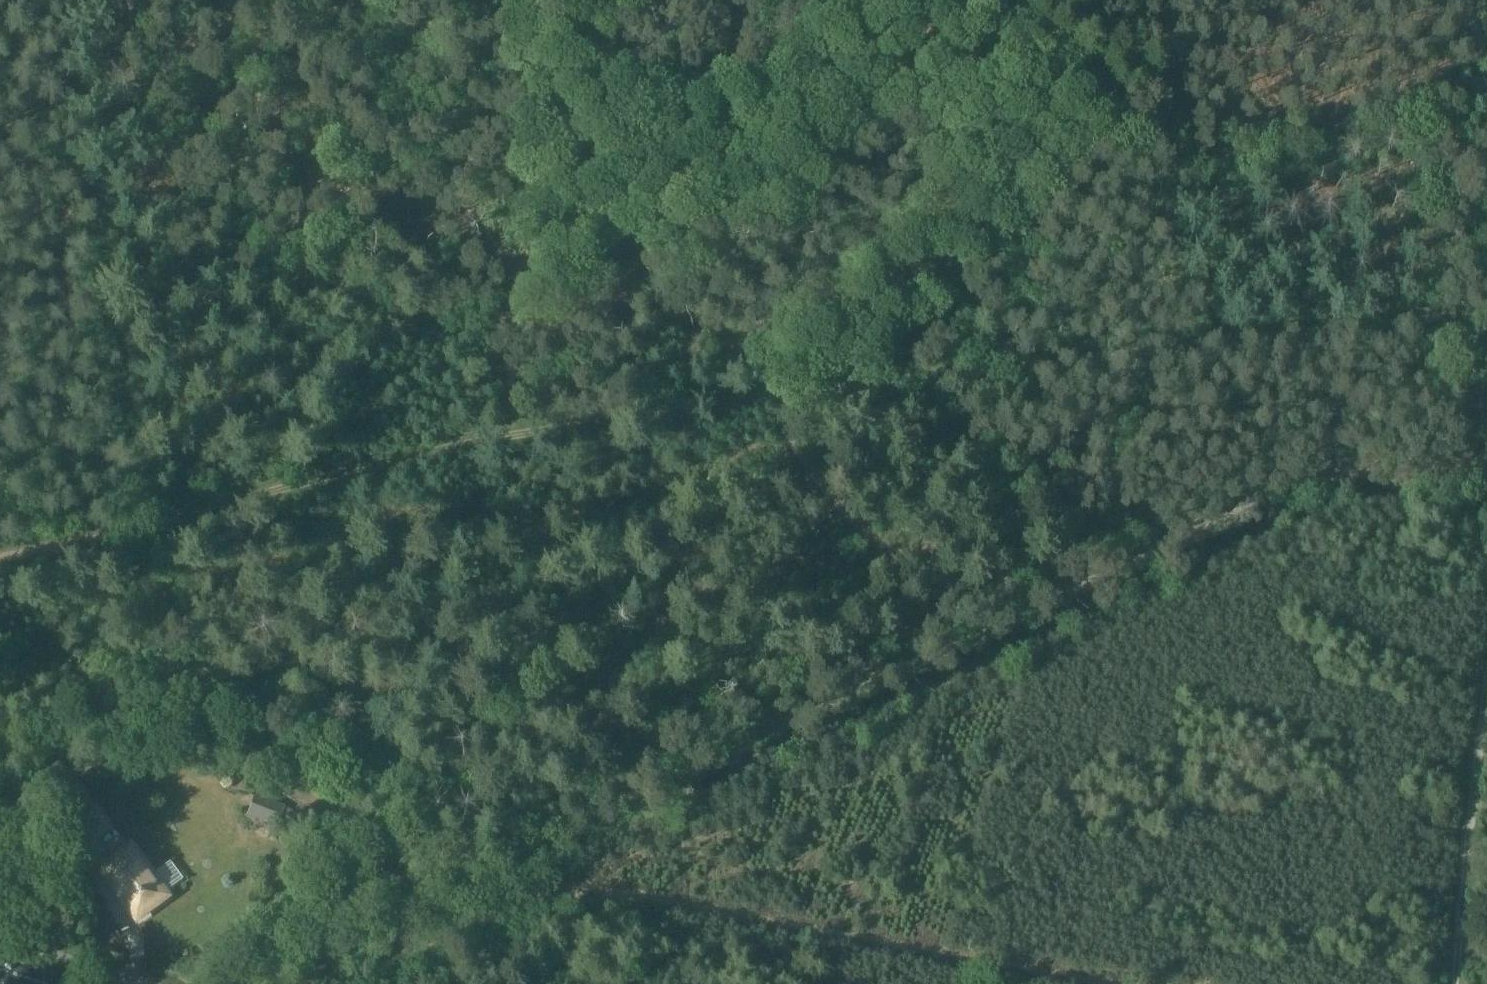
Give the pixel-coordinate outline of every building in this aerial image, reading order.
[(256,795),(248,816),(278,827),(280,821),(306,833),(312,819),(285,806),(286,806),(256,795)] [(172,862),(152,876),(133,848),(130,850),(127,846),(118,852),(121,856),(104,868),(138,916),(167,896),(165,894),(184,880),(172,862)]
